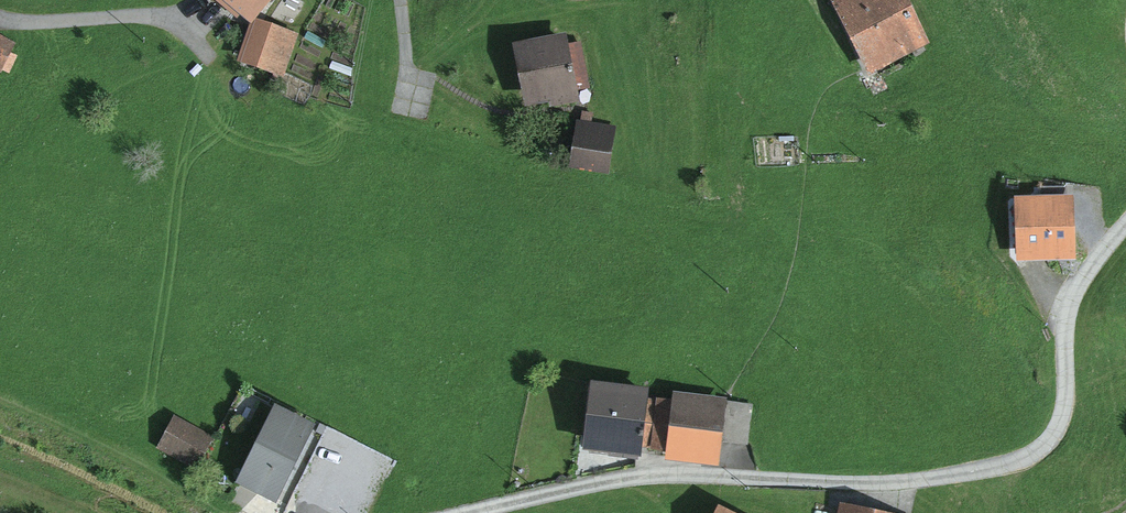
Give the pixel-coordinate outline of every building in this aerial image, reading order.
[(250,19),(266,0),(228,0),(250,19)] [(848,0),(885,68),(939,38),(918,0),(848,0)] [(572,20),(516,28),(525,94),(582,86),(572,20)] [(299,34),(273,25),(261,62),(287,70),(299,34)] [(623,115),(589,110),(582,156),(616,161),(623,115)] [(1069,200),(1019,202),(1022,259),(1072,257),(1069,200)] [(715,461),(721,402),(676,397),(676,404),(644,401),(645,394),(593,388),(587,447),(637,452),(638,445),(670,448),(669,456),(715,461)] [(239,485),(284,507),(320,434),(275,411),(239,485)] [(177,421),(163,448),(195,465),(209,437),(177,421)]
